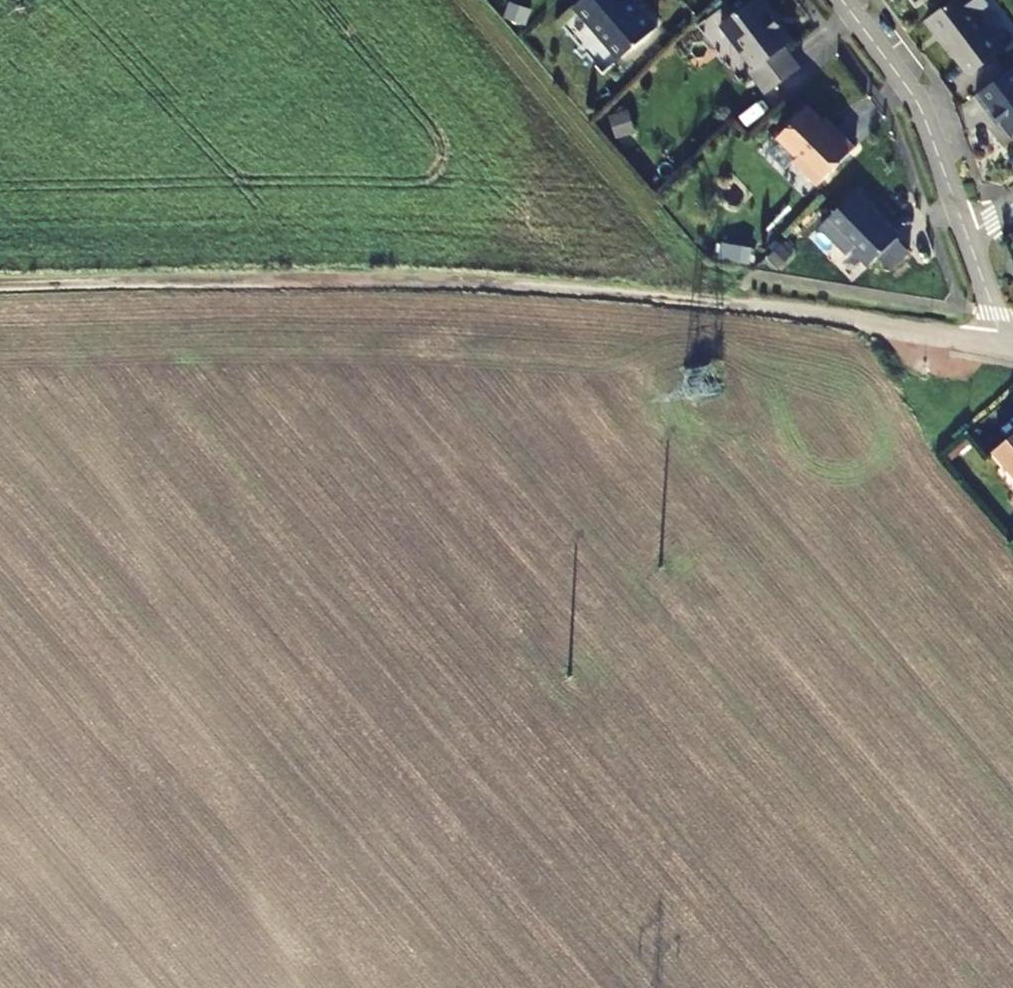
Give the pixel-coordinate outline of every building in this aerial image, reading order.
[(581,8),(630,59),(665,25),(640,0),(590,0),(581,8)] [(723,25),(756,69),(753,73),(769,94),(803,69),(787,48),(795,42),(784,26),(780,25),(774,18),(778,14),(767,0),(756,0),(723,25)] [(938,5),(982,60),(1005,43),(977,6),(986,0),(944,0),(938,5)] [(982,60),(938,5),(926,13),(968,70),(982,60)] [(993,75),(1012,101),(1012,61),(993,75)] [(993,75),(974,89),(985,103),(989,100),(1011,131),(1012,129),(1012,101),(993,75)] [(798,160),(822,185),(858,149),(837,127),(834,130),(812,107),(781,137),(801,157),(798,160)] [(859,192),(823,227),(867,271),(903,236),(888,221),(886,223),(879,217),(881,214),(859,192)] [(752,264),(754,249),(736,246),(734,262),(752,264)] [(1000,452),(1012,468),(1012,441),(1000,452)]
